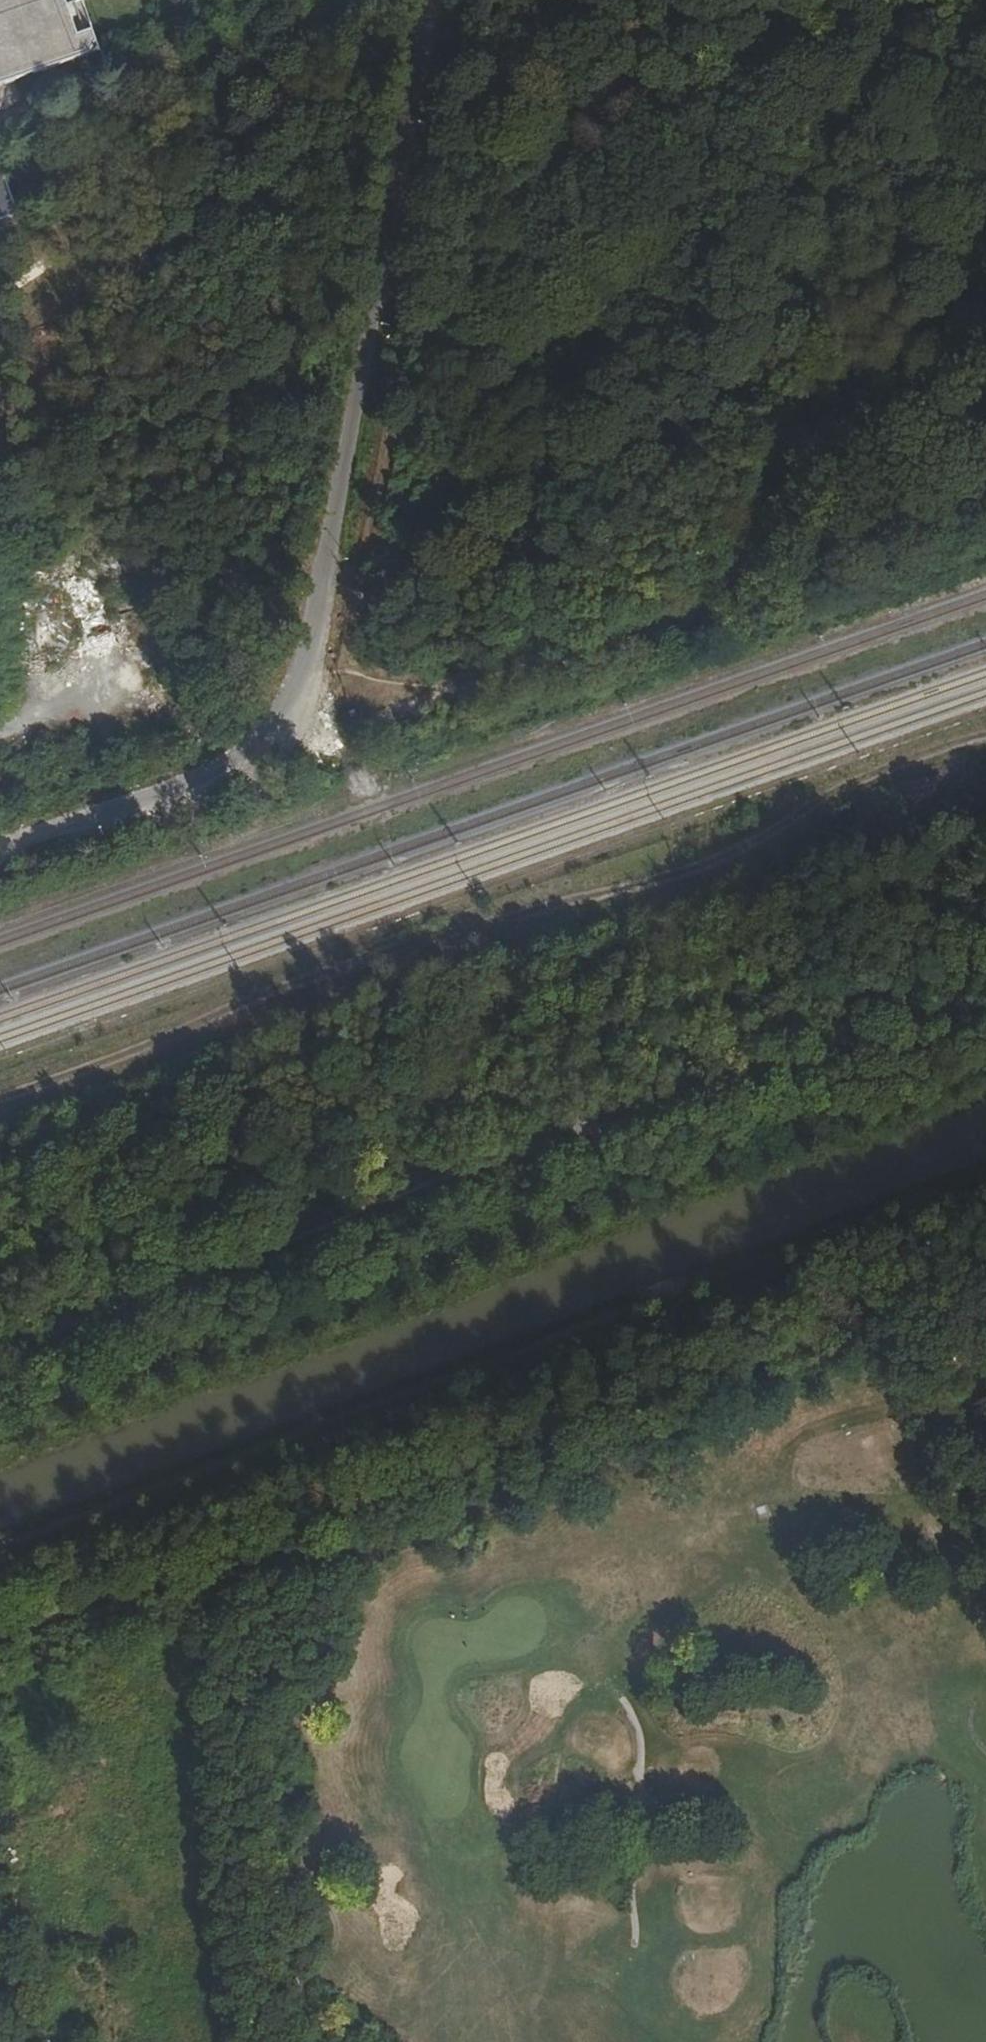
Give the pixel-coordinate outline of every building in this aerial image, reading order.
[(12,77),(22,74),(22,25),(22,0),(0,0),(0,81),(12,77)] [(22,74),(90,50),(96,37),(91,25),(78,30),(71,12),(64,14),(59,0),(22,0),(22,25),(22,74)] [(66,0),(59,0),(64,14),(71,12),(66,0)] [(18,208),(0,157),(0,214),(18,208)]
